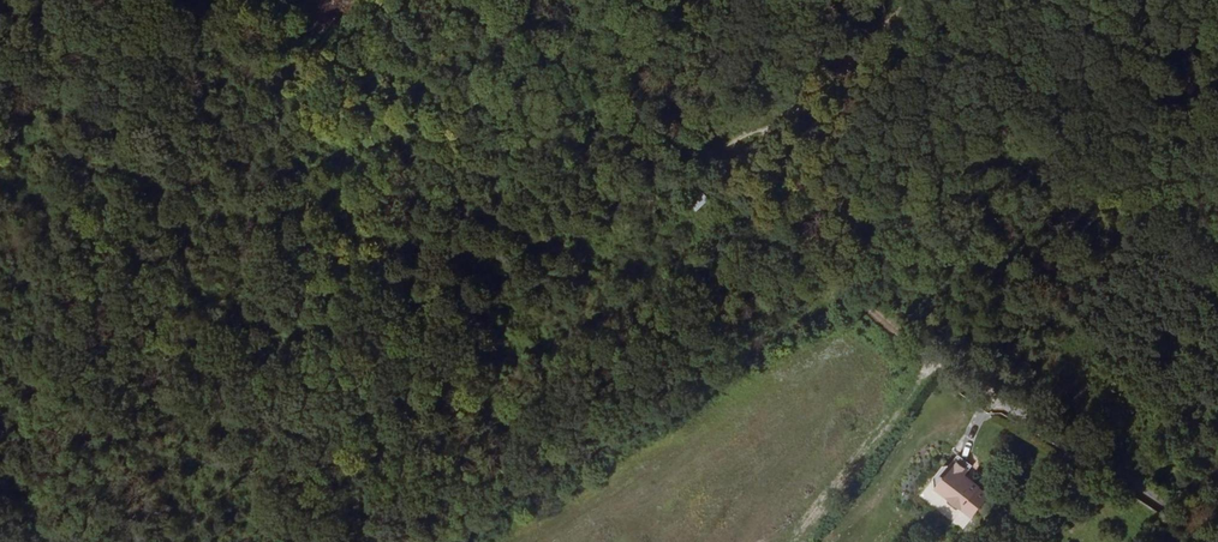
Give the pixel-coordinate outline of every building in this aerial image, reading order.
[(973,519),(989,499),(979,491),(979,490),(971,483),(970,484),(964,479),(969,472),(954,460),(941,476),(938,473),(934,478),(935,488),(947,498),(948,504),(956,511),(963,510),(973,519)]
